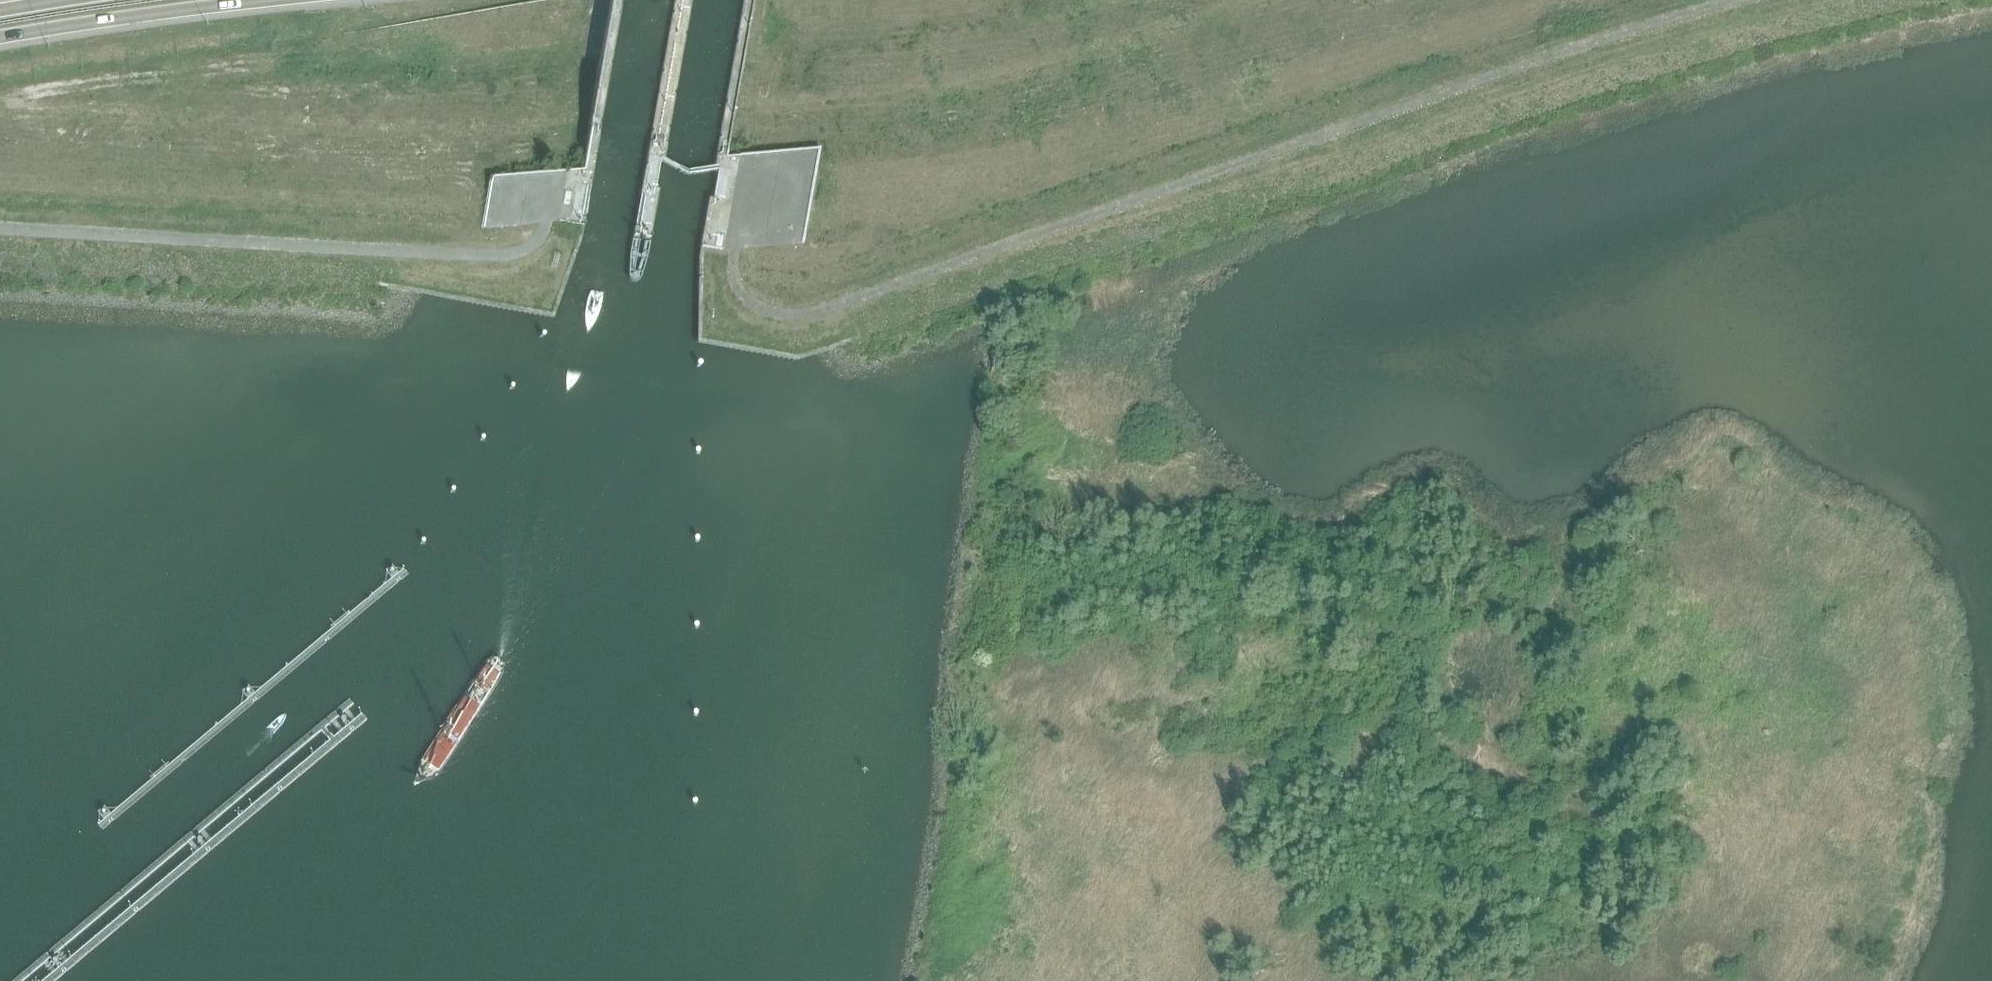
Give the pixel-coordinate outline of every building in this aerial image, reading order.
[(722,164),(722,181),(758,181),(758,172),(779,172),(779,160),(766,160),(766,153),(736,153),(736,164),(722,164)]
